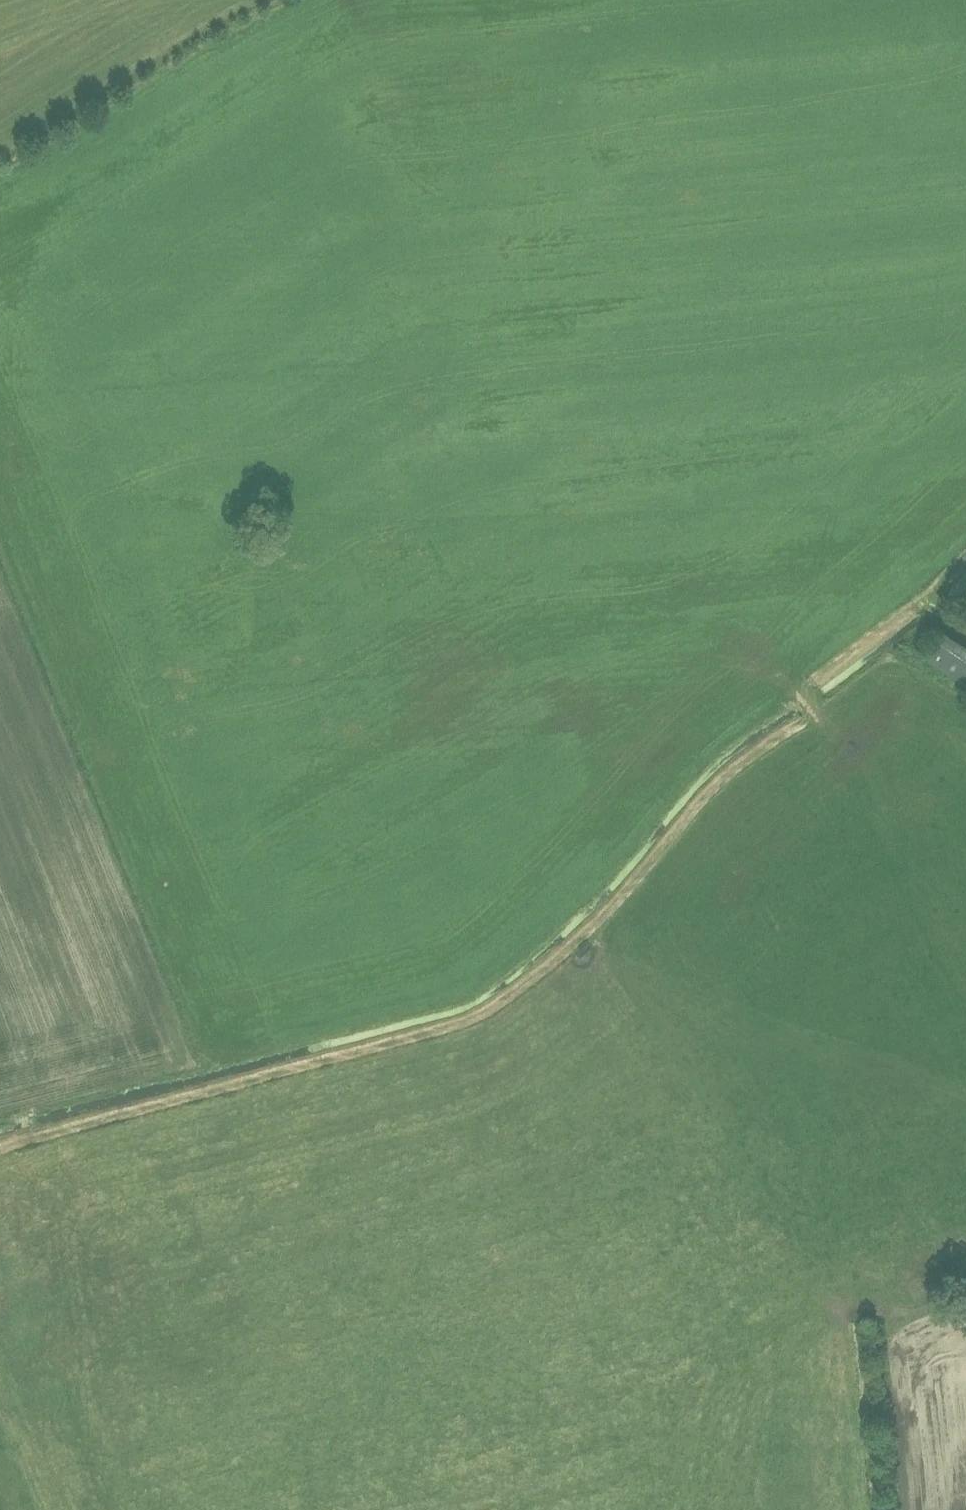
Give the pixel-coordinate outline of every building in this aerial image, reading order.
[(941,628),(926,649),(965,678),(965,646),(941,628)]
